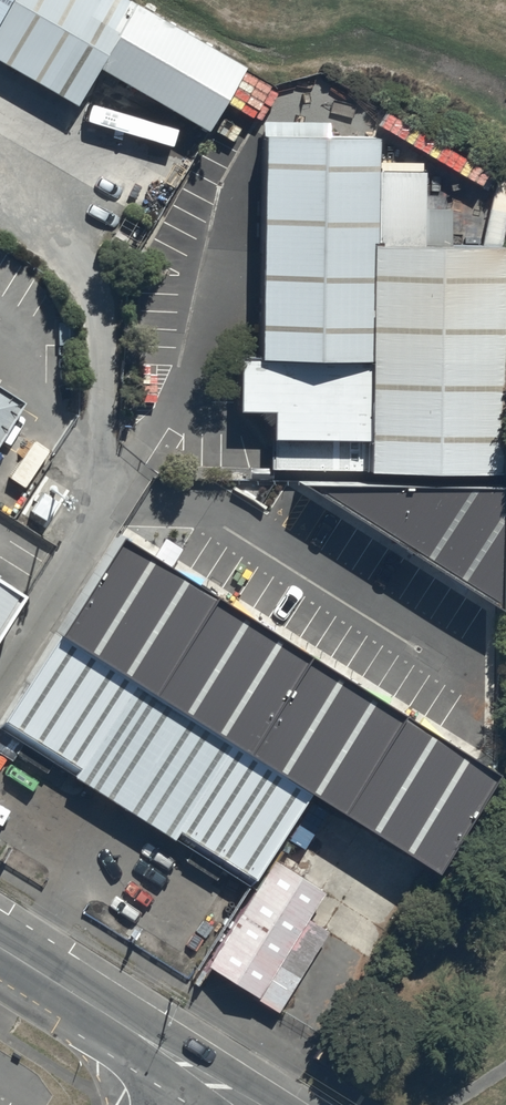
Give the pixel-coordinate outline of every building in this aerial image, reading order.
[(0,27),(0,66),(71,107),(90,73),(200,136),(237,72),(112,0),(16,0),(0,27)] [(324,119),(258,118),(255,353),(236,353),(235,406),(268,406),(268,464),(366,465),(367,355),(370,164),(370,132),(324,132),(324,119)] [(370,164),(367,355),(366,465),(493,466),(497,241),(446,240),(446,206),(418,205),(419,165),(370,164)] [(38,409),(0,384),(0,467),(38,409)] [(495,606),(498,481),(294,477),(495,606)] [(431,867),(492,768),(116,532),(54,630),(431,867)] [(0,574),(0,616),(19,586),(0,574)] [(54,630),(0,713),(0,719),(248,873),(305,788),(54,630)] [(320,886),(271,857),(205,961),(256,993),(320,886)]
